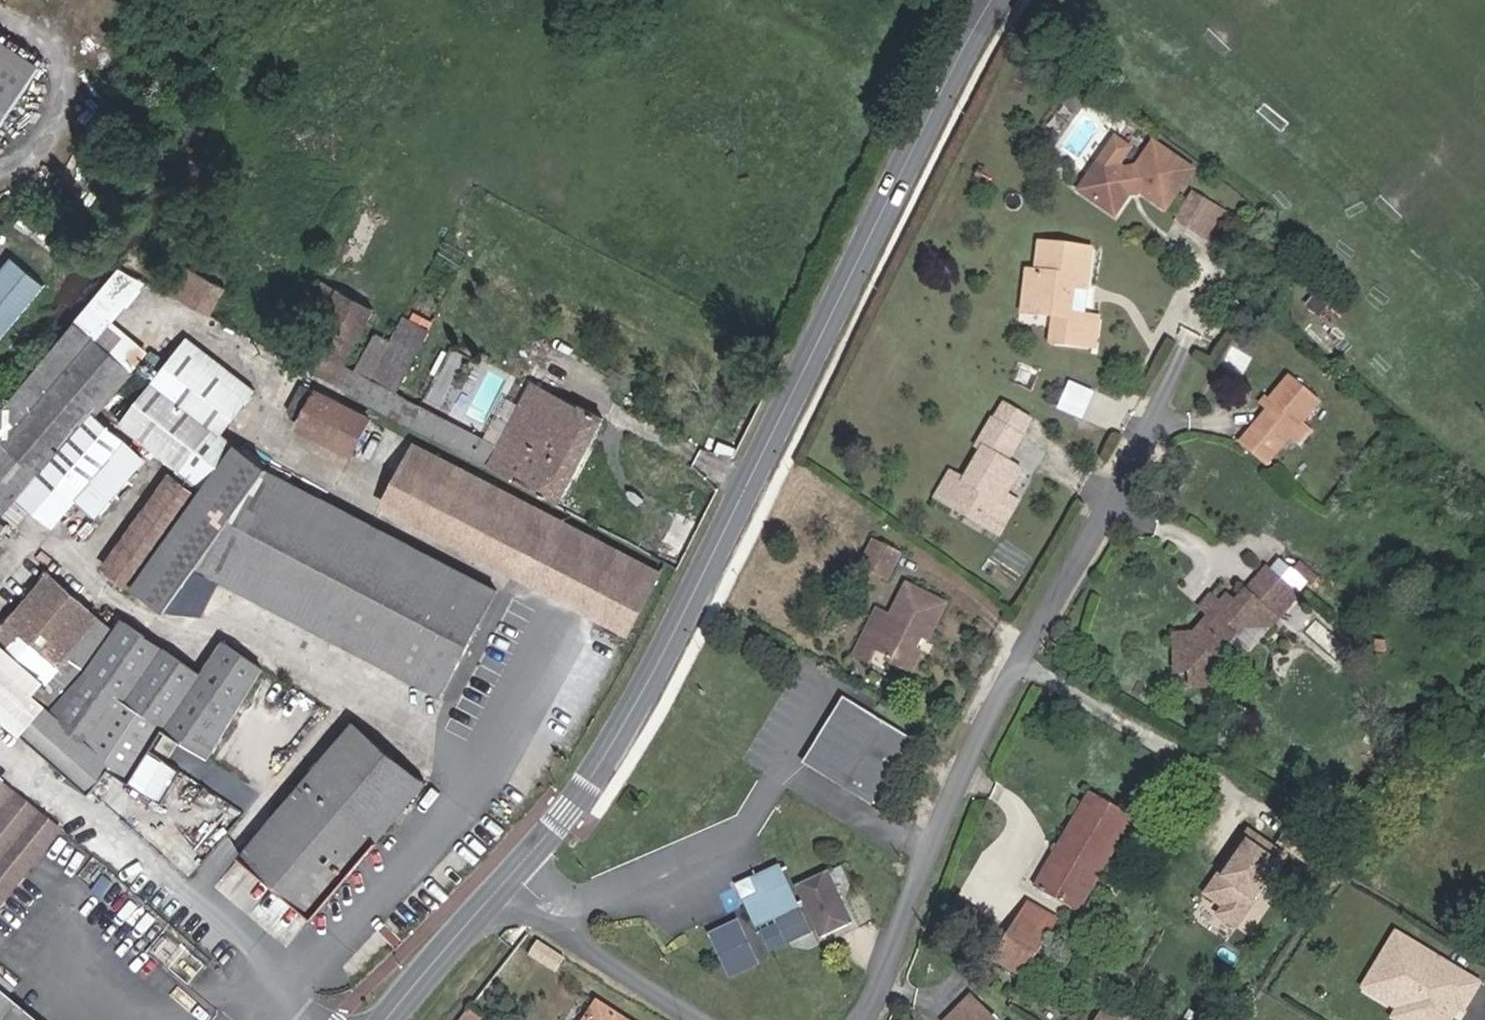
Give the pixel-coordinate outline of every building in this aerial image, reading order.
[(40,68),(0,42),(0,128),(40,68)] [(1133,151),(1116,140),(1104,156),(1125,171),(1137,168),(1144,159),(1133,151)] [(1166,210),(1193,171),(1154,144),(1144,159),(1137,168),(1125,171),(1104,156),(1080,191),(1115,216),(1129,195),(1142,193),(1166,210)] [(1200,236),(1217,207),(1193,192),(1176,222),(1200,236)] [(1210,242),(1227,213),(1217,207),(1200,236),(1210,242)] [(1085,287),(1090,251),(1041,245),(1038,274),(1029,273),(1025,312),(1056,315),(1053,341),(1094,346),(1097,319),(1070,316),(1073,286),(1085,287)] [(209,316),(223,289),(185,269),(170,295),(209,316)] [(96,340),(145,282),(121,270),(76,323),(96,340)] [(344,366),(374,310),(322,282),(315,296),(330,305),(309,346),(317,350),(306,370),(361,399),(391,342),(377,335),(356,373),(344,366)] [(1319,315),(1332,300),(1319,290),(1306,305),(1319,315)] [(395,394),(428,332),(404,319),(391,342),(361,399),(453,448),(463,430),(395,394)] [(94,415),(132,370),(96,340),(76,323),(0,412),(0,508),(4,512),(18,496),(53,525),(77,496),(97,513),(144,458),(94,415)] [(216,360),(189,338),(182,348),(209,369),(216,360)] [(220,437),(256,391),(216,360),(209,369),(182,348),(124,422),(182,468),(211,430),(220,437)] [(1021,366),(1015,381),(1031,387),(1037,372),(1021,366)] [(1301,423),(1319,401),(1290,377),(1270,402),(1273,405),(1268,411),(1240,444),(1265,465),(1289,437),(1301,423)] [(1072,379),(1062,407),(1087,416),(1097,388),(1072,379)] [(559,503),(603,419),(579,406),(576,411),(559,402),(531,387),(499,448),(489,467),(559,503)] [(352,455),(369,420),(316,392),(298,427),(352,455)] [(562,398),(559,402),(576,411),(579,406),(562,398)] [(1270,402),(1266,398),(1261,405),(1268,411),(1273,405),(1270,402)] [(1006,406),(996,422),(1021,437),(1030,420),(1006,406)] [(996,422),(993,421),(978,447),(985,451),(966,482),(951,474),(937,498),(952,507),(956,502),(990,521),(1005,496),(1020,470),(1007,462),(1022,437),(1021,437),(996,422)] [(1299,445),(1310,431),(1301,423),(1289,437),(1299,445)] [(497,591),(319,498),(322,493),(301,482),(299,487),(267,470),(220,437),(211,430),(182,468),(173,479),(169,476),(104,567),(166,612),(197,569),(220,581),(441,697),(497,591)] [(463,430),(453,448),(489,467),(499,448),(463,430)] [(660,572),(415,444),(386,500),(631,628),(660,572)] [(998,534),(1016,503),(1005,496),(990,521),(956,502),(952,507),(998,534)] [(893,570),(901,554),(873,539),(865,555),(893,570)] [(893,570),(865,555),(859,566),(888,581),(893,570)] [(1307,585),(1281,562),(1271,573),(1297,596),(1307,585)] [(202,616),(220,581),(197,569),(166,612),(202,616)] [(1232,642),(1245,628),(1270,626),(1297,596),(1271,573),(1266,569),(1236,603),(1228,596),(1220,604),(1211,596),(1201,608),(1210,615),(1193,635),(1175,635),(1177,673),(1192,672),(1193,688),(1221,686),(1219,657),(1232,642)] [(263,670),(224,642),(200,674),(122,620),(115,630),(49,572),(5,624),(0,630),(0,713),(91,793),(110,770),(149,794),(168,762),(152,751),(165,730),(209,759),(263,670)] [(927,641),(946,604),(907,585),(890,617),(877,611),(862,641),(876,648),(890,655),(888,659),(911,671),(922,651),(918,649),(923,640),(927,641)] [(1246,654),(1270,626),(1245,628),(1232,642),(1246,654)] [(868,662),(876,648),(862,641),(855,655),(868,662)] [(871,802),(909,741),(848,704),(810,765),(871,802)] [(311,918),(426,783),(355,723),(240,857),(311,918)] [(170,757),(178,742),(165,734),(156,748),(170,757)] [(61,832),(4,787),(0,791),(0,907),(61,832)] [(1134,817),(1091,792),(1035,888),(1077,913),(1134,817)] [(1286,858),(1249,833),(1229,863),(1234,866),(1225,879),(1220,876),(1206,896),(1224,909),(1219,917),(1237,929),(1286,858)] [(1234,866),(1229,863),(1220,876),(1225,879),(1234,866)] [(827,871),(798,885),(823,937),(851,923),(827,871)] [(757,876),(736,886),(746,907),(750,904),(759,923),(776,915),(779,921),(762,929),(772,950),(809,932),(796,904),(794,905),(778,872),(759,881),(757,876)] [(1031,905),(998,962),(1023,976),(1056,920),(1031,905)] [(713,937),(739,925),(736,921),(711,933),(713,937)] [(757,964),(739,925),(713,937),(732,976),(757,964)] [(1397,934),(1364,990),(1398,1011),(1403,1002),(1426,1016),(1424,1019),(1452,1019),(1458,1010),(1463,1013),(1481,984),(1397,934)] [(531,955),(548,965),(556,953),(539,942),(531,955)] [(556,953),(548,965),(558,972),(566,960),(556,953)] [(0,991),(0,1019),(35,1019),(0,991)] [(971,998),(949,1019),(992,1019),(971,998)] [(1398,1011),(1393,1019),(1424,1019),(1426,1016),(1403,1002),(1398,1011)] [(599,1004),(588,1019),(623,1019),(599,1004)] [(470,1006),(460,1019),(485,1019),(470,1006)] [(1458,1010),(1452,1019),(1453,1019),(1461,1019),(1465,1014),(1463,1013),(1458,1010)]
